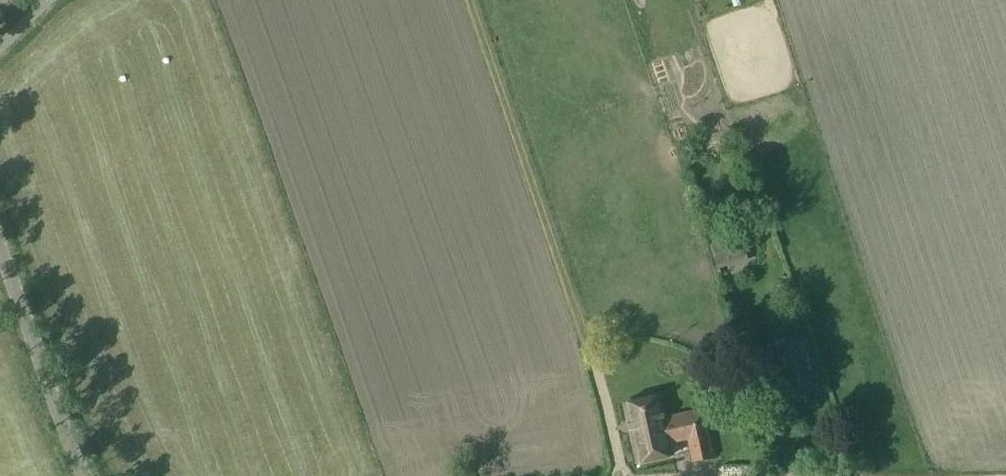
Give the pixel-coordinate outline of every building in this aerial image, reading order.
[(709,243),(718,271),(748,261),(740,233),(709,243)] [(785,391),(787,390),(812,383),(805,360),(809,359),(803,340),(772,349),(776,365),(779,364),(784,379),(767,383),(779,425),(793,421),(785,391)] [(687,438),(682,413),(664,417),(659,395),(624,403),(638,462),(673,454),(670,442),(687,438)] [(682,413),(687,438),(693,462),(713,457),(702,409),(682,413)]
